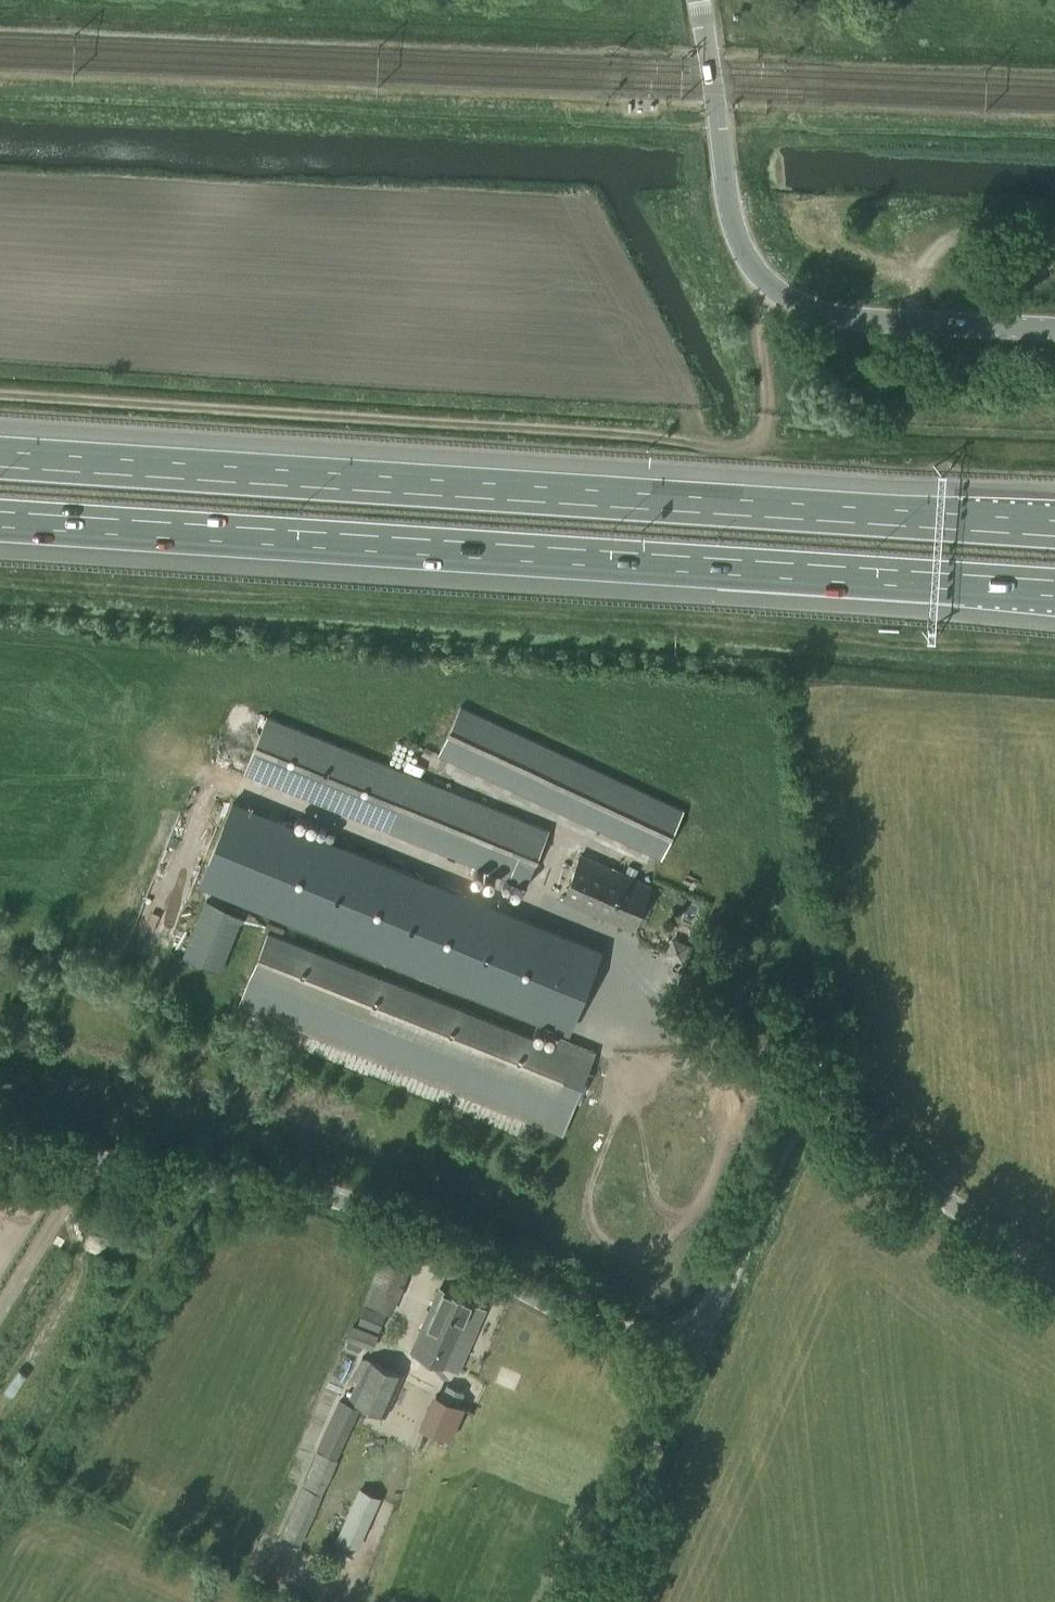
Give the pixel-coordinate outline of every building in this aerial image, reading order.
[(866,414),(867,400),(850,399),(850,413),(866,414)] [(683,809),(603,773),(460,706),(443,743),(416,730),(409,744),(578,820),(660,858),(683,809)] [(411,773),(267,716),(244,774),(389,831),(411,773)] [(524,884),(546,828),(411,773),(389,831),(461,859),(524,884)] [(568,1032),(601,951),(233,802),(200,884),(568,1032)] [(633,929),(650,886),(581,854),(563,901),(633,929)] [(241,922),(204,908),(184,957),(222,972),(241,922)] [(266,932),(238,1006),(545,1129),(546,1127),(560,1133),(568,1115),(570,1115),(595,1051),(559,1037),(555,1046),(266,932)] [(476,1304),(439,1289),(412,1351),(458,1371),(485,1310),(475,1305),(476,1304)] [(378,1331),(385,1314),(365,1306),(359,1323),(378,1331)] [(371,1349),(377,1335),(353,1325),(347,1339),(371,1349)] [(386,1414),(403,1374),(363,1357),(353,1378),(358,1381),(351,1398),(386,1414)] [(339,1458),(361,1410),(340,1400),(318,1449),(339,1458)] [(318,1451),(281,1535),(302,1545),(339,1460),(318,1451)] [(358,1547),(379,1498),(359,1490),(338,1538),(358,1547)]
